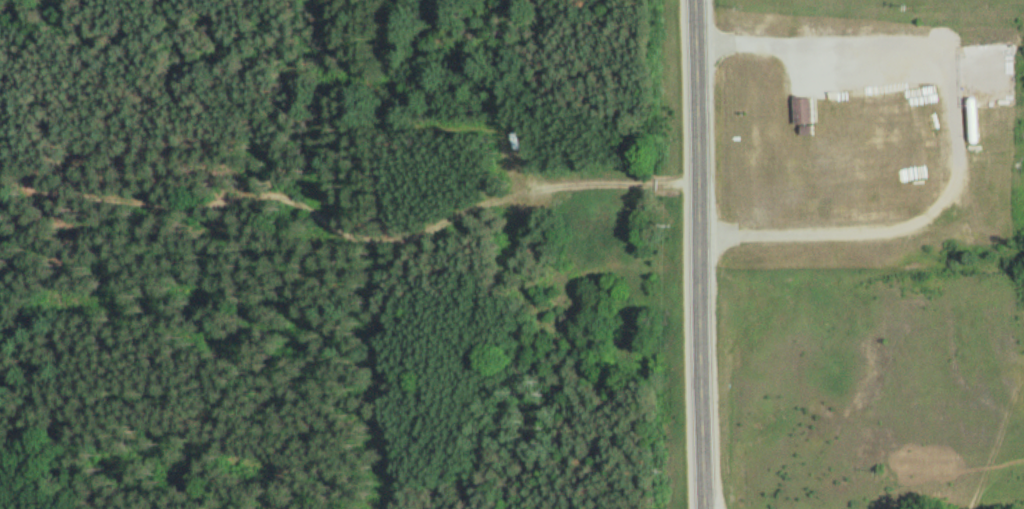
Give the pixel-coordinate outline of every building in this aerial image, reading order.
[(816,124),(816,96),(798,96),(798,124),(816,124)]
